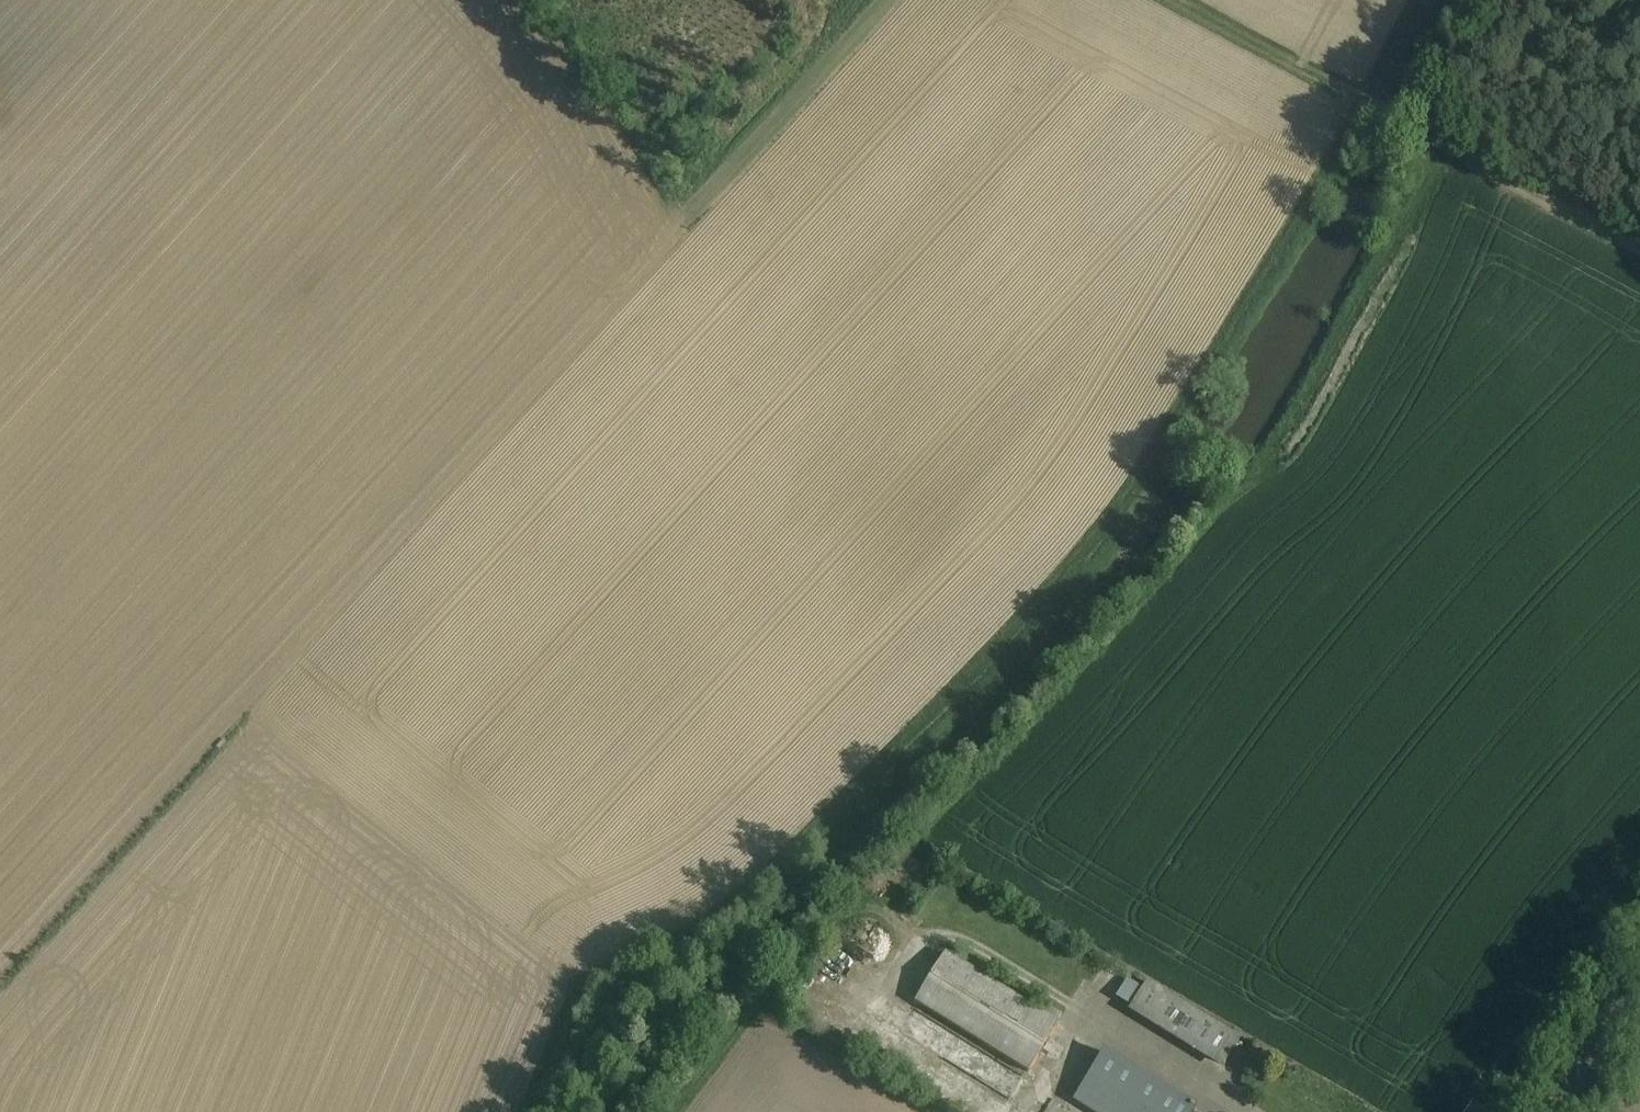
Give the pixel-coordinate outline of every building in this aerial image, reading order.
[(1065,1023),(952,955),(924,1002),(1037,1070),(1065,1023)] [(1152,982),(1132,1014),(1222,1069),(1242,1037),(1152,982)] [(1114,1052),(1080,1104),(1091,1111),(1200,1111),(1202,1109),(1114,1052)]
